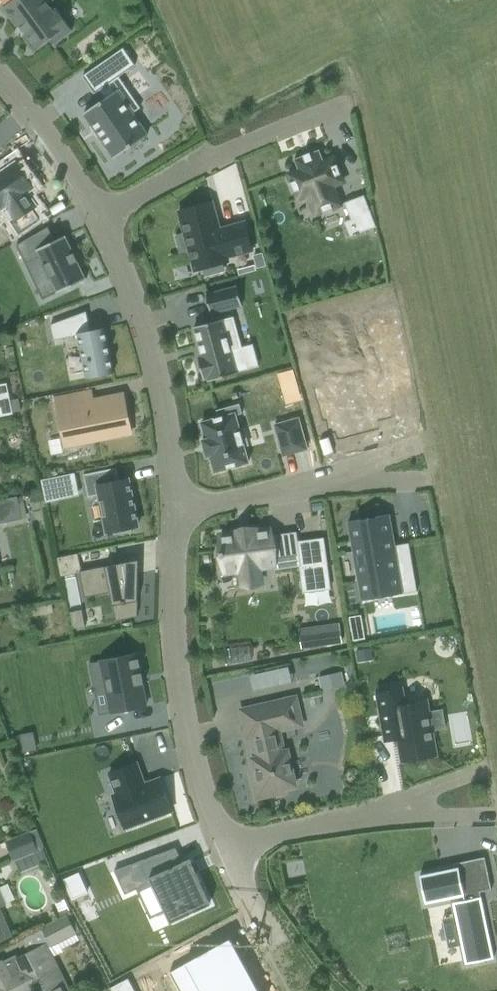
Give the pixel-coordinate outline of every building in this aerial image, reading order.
[(3,4),(0,6),(12,23),(14,22),(33,49),(45,40),(49,45),(70,31),(54,8),(50,12),(44,3),(49,0),(0,0),(3,4)] [(118,77),(134,66),(123,48),(82,76),(94,93),(98,90),(104,99),(83,113),(114,158),(146,136),(132,114),(140,108),(118,77)] [(320,148),(294,157),(298,168),(288,172),(297,197),(307,194),(314,213),(340,204),(333,185),(343,181),(334,156),(324,159),(320,148)] [(0,173),(0,210),(5,207),(14,220),(11,222),(19,233),(39,219),(32,209),(35,206),(26,193),(32,188),(24,176),(27,174),(20,164),(17,166),(15,163),(0,173)] [(375,227),(363,196),(343,204),(350,220),(358,216),(364,231),(375,227)] [(178,212),(184,234),(174,237),(179,254),(189,251),(194,271),(227,261),(226,257),(252,250),(244,222),(219,229),(211,203),(178,212)] [(47,227),(16,245),(25,265),(40,258),(56,291),(41,298),(42,300),(86,279),(85,277),(85,278),(65,237),(66,237),(65,236),(54,241),(47,227)] [(258,268),(266,265),(263,252),(254,254),(258,268)] [(241,305),(236,287),(205,295),(210,314),(241,305)] [(113,372),(104,328),(90,331),(85,312),(50,325),(53,340),(76,334),(85,378),(113,372)] [(231,319),(222,321),(221,319),(193,327),(201,357),(197,358),(203,379),(207,378),(208,381),(236,373),(230,352),(239,349),(231,319)] [(301,399),(293,371),(278,375),(286,403),(301,399)] [(18,399),(9,401),(5,382),(0,384),(0,417),(12,414),(11,413),(21,411),(18,399)] [(341,391),(323,396),(333,434),(339,433),(340,440),(375,430),(373,424),(388,420),(379,387),(343,397),(341,391)] [(54,397),(65,445),(130,432),(123,395),(93,400),(91,390),(54,397)] [(218,418),(200,423),(205,439),(201,440),(206,456),(209,455),(214,472),(248,463),(243,446),(247,445),(243,429),(239,430),(235,415),(241,414),(239,404),(215,410),(218,418)] [(298,418),(274,425),(282,456),(306,449),(298,418)] [(128,479),(118,481),(116,468),(83,474),(88,497),(99,495),(106,532),(113,531),(114,535),(132,531),(131,527),(138,526),(128,479)] [(52,477),(40,480),(45,501),(57,499),(52,477)] [(33,510),(45,508),(42,495),(31,497),(33,510)] [(16,497),(0,500),(0,524),(21,519),(16,497)] [(388,515),(347,522),(361,601),(402,593),(388,515)] [(239,569),(242,586),(260,584),(258,566),(273,564),(274,570),(299,566),(300,566),(299,554),(273,558),(270,530),(253,533),(253,529),(234,531),(235,535),(218,537),(223,571),(239,569)] [(322,539),(297,542),(299,554),(300,566),(299,566),(303,592),(329,589),(322,539)] [(79,553),(58,557),(62,574),(79,571),(83,570),(79,553)] [(137,617),(138,560),(83,570),(79,571),(84,597),(110,592),(115,621),(137,617)] [(360,615),(348,617),(352,641),(365,639),(360,615)] [(329,631),(310,634),(311,646),(330,643),(329,631)] [(136,659),(135,654),(88,663),(93,687),(105,685),(110,713),(146,706),(141,684),(144,684),(143,683),(141,683),(139,674),(141,674),(141,672),(139,673),(138,668),(140,667),(140,666),(137,667),(136,660),(139,660),(138,658),(136,659)] [(341,671),(318,676),(321,690),(344,685),(341,671)] [(402,688),(375,693),(384,741),(385,741),(384,736),(394,734),(394,739),(397,738),(401,761),(436,755),(431,730),(444,728),(441,710),(428,712),(426,701),(405,704),(402,688)] [(267,732),(250,736),(250,737),(253,751),(255,758),(251,758),(254,771),(250,772),(257,799),(283,793),(282,788),(295,785),(287,750),(283,751),(278,730),(284,729),(281,718),(299,714),(295,697),(258,706),(258,707),(261,706),(267,732)] [(33,731),(21,733),(25,751),(36,748),(33,731)] [(124,828),(171,811),(159,778),(143,784),(136,763),(109,773),(116,794),(112,796),(124,828)] [(37,851),(28,832),(5,842),(14,861),(37,851)] [(175,848),(114,871),(125,894),(138,888),(128,867),(139,863),(147,880),(149,879),(170,923),(210,904),(195,873),(197,873),(196,872),(195,872),(191,864),(193,864),(192,863),(191,863),(189,859),(182,863),(175,848)] [(479,892),(491,889),(484,857),(455,863),(455,864),(439,868),(439,871),(419,876),(421,887),(419,888),(423,906),(425,905),(424,903),(440,900),(441,901),(451,899),(465,964),(463,965),(463,967),(478,964),(477,961),(492,958),(493,958),(479,892)] [(11,935),(0,911),(0,940),(11,935)] [(65,914),(42,925),(52,945),(74,934),(65,914)] [(168,972),(172,979),(173,978),(170,973),(179,969),(186,982),(176,988),(178,990),(258,990),(229,939),(214,947),(209,950),(168,972)] [(31,990),(32,990),(68,990),(45,945),(16,959),(14,955),(0,962),(0,990),(29,990),(31,990)] [(110,988),(111,990),(134,990),(127,979),(126,979),(127,981),(112,990),(111,987),(110,988)]
